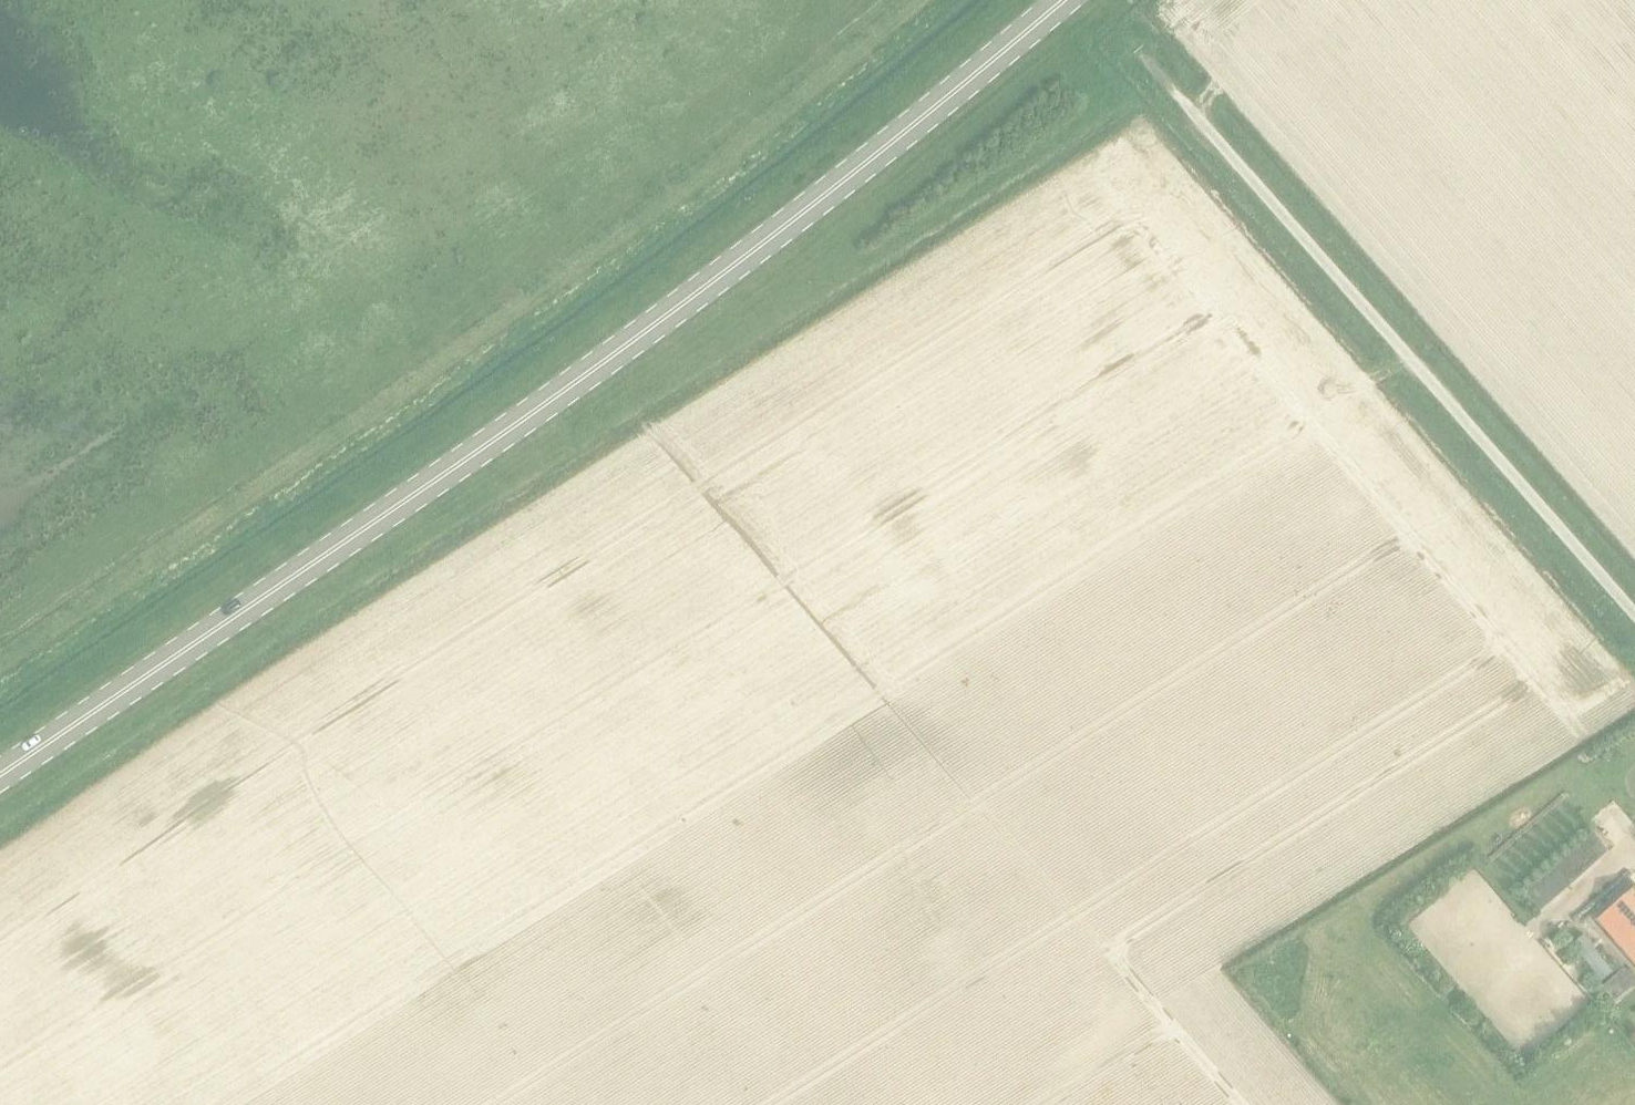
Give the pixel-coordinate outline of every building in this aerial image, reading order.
[(1524,892),(1540,911),(1607,851),(1591,833),(1524,892)] [(1596,919),(1634,963),(1634,886),(1596,919)] [(1614,1001),(1634,983),(1634,980),(1624,967),(1602,987),(1614,1001)]
